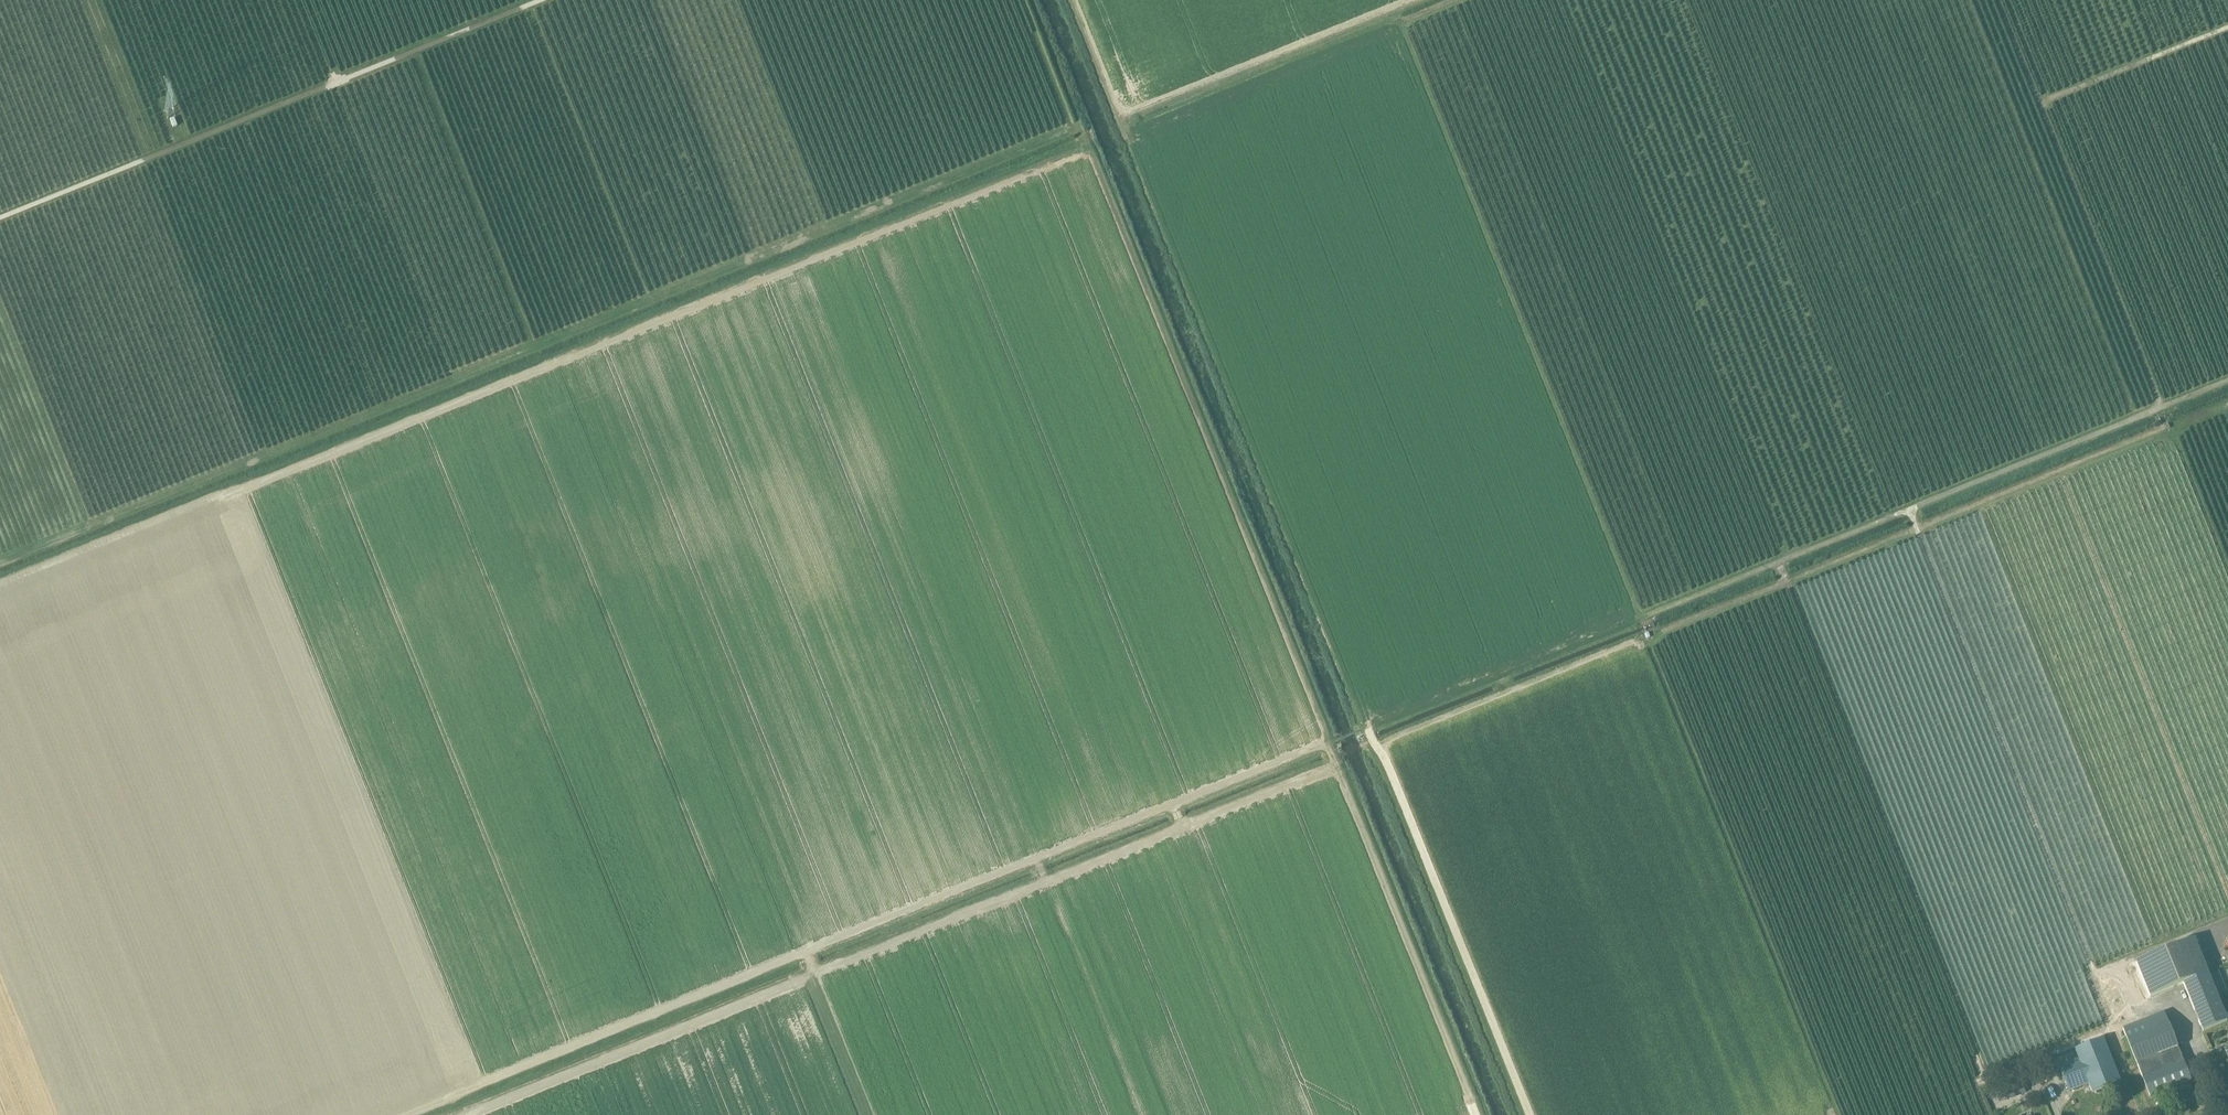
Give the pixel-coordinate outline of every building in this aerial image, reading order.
[(2183,983),(2202,1031),(2227,1021),(2194,939),(2136,962),(2150,996),(2183,983)] [(853,949),(832,954),(834,960),(854,955),(853,949)] [(2124,967),(2111,972),(2115,981),(2128,976),(2124,967)] [(2091,995),(2097,993),(2091,978),(2086,980),(2091,995)] [(2129,999),(2122,1001),(2126,1016),(2133,1015),(2129,999)] [(2101,1018),(2107,1016),(2101,1000),(2095,1003),(2101,1018)] [(2191,1080),(2168,1023),(2164,1012),(2122,1029),(2136,1063),(2149,1097),(2191,1080)] [(2172,1030),(2174,1038),(2182,1036),(2181,1029),(2172,1030)] [(2091,1092),(2119,1081),(2102,1038),(2075,1049),(2078,1059),(2059,1066),(2068,1091),(2088,1083),(2091,1092)] [(2195,1072),(2201,1069),(2198,1060),(2191,1063),(2195,1072)] [(2008,1100),(2027,1092),(2023,1083),(2004,1091),(2008,1100)]
